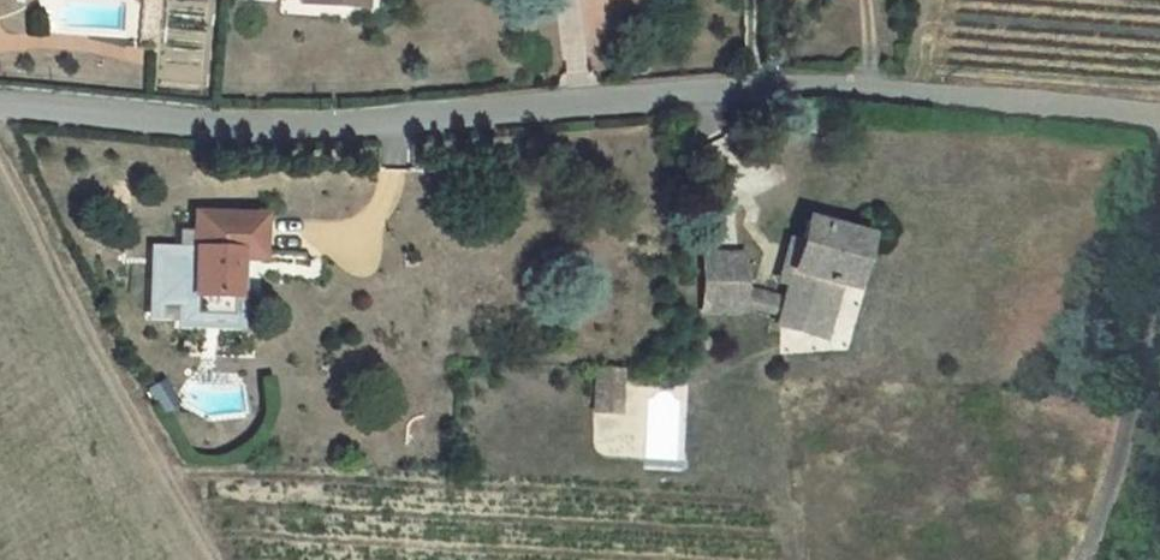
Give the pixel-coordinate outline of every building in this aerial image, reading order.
[(126,42),(151,43),(153,0),(128,0),(126,42)] [(185,297),(226,300),(229,260),(252,262),(256,220),(192,214),(185,297)] [(795,334),(813,276),(843,285),(859,235),(794,216),(761,324),(795,334)] [(696,314),(732,315),(734,256),(697,255),(696,314)] [(795,334),(825,344),(843,285),(813,276),(795,334)] [(617,415),(620,370),(592,369),(589,413),(617,415)] [(151,413),(173,407),(166,379),(144,385),(151,413)]
